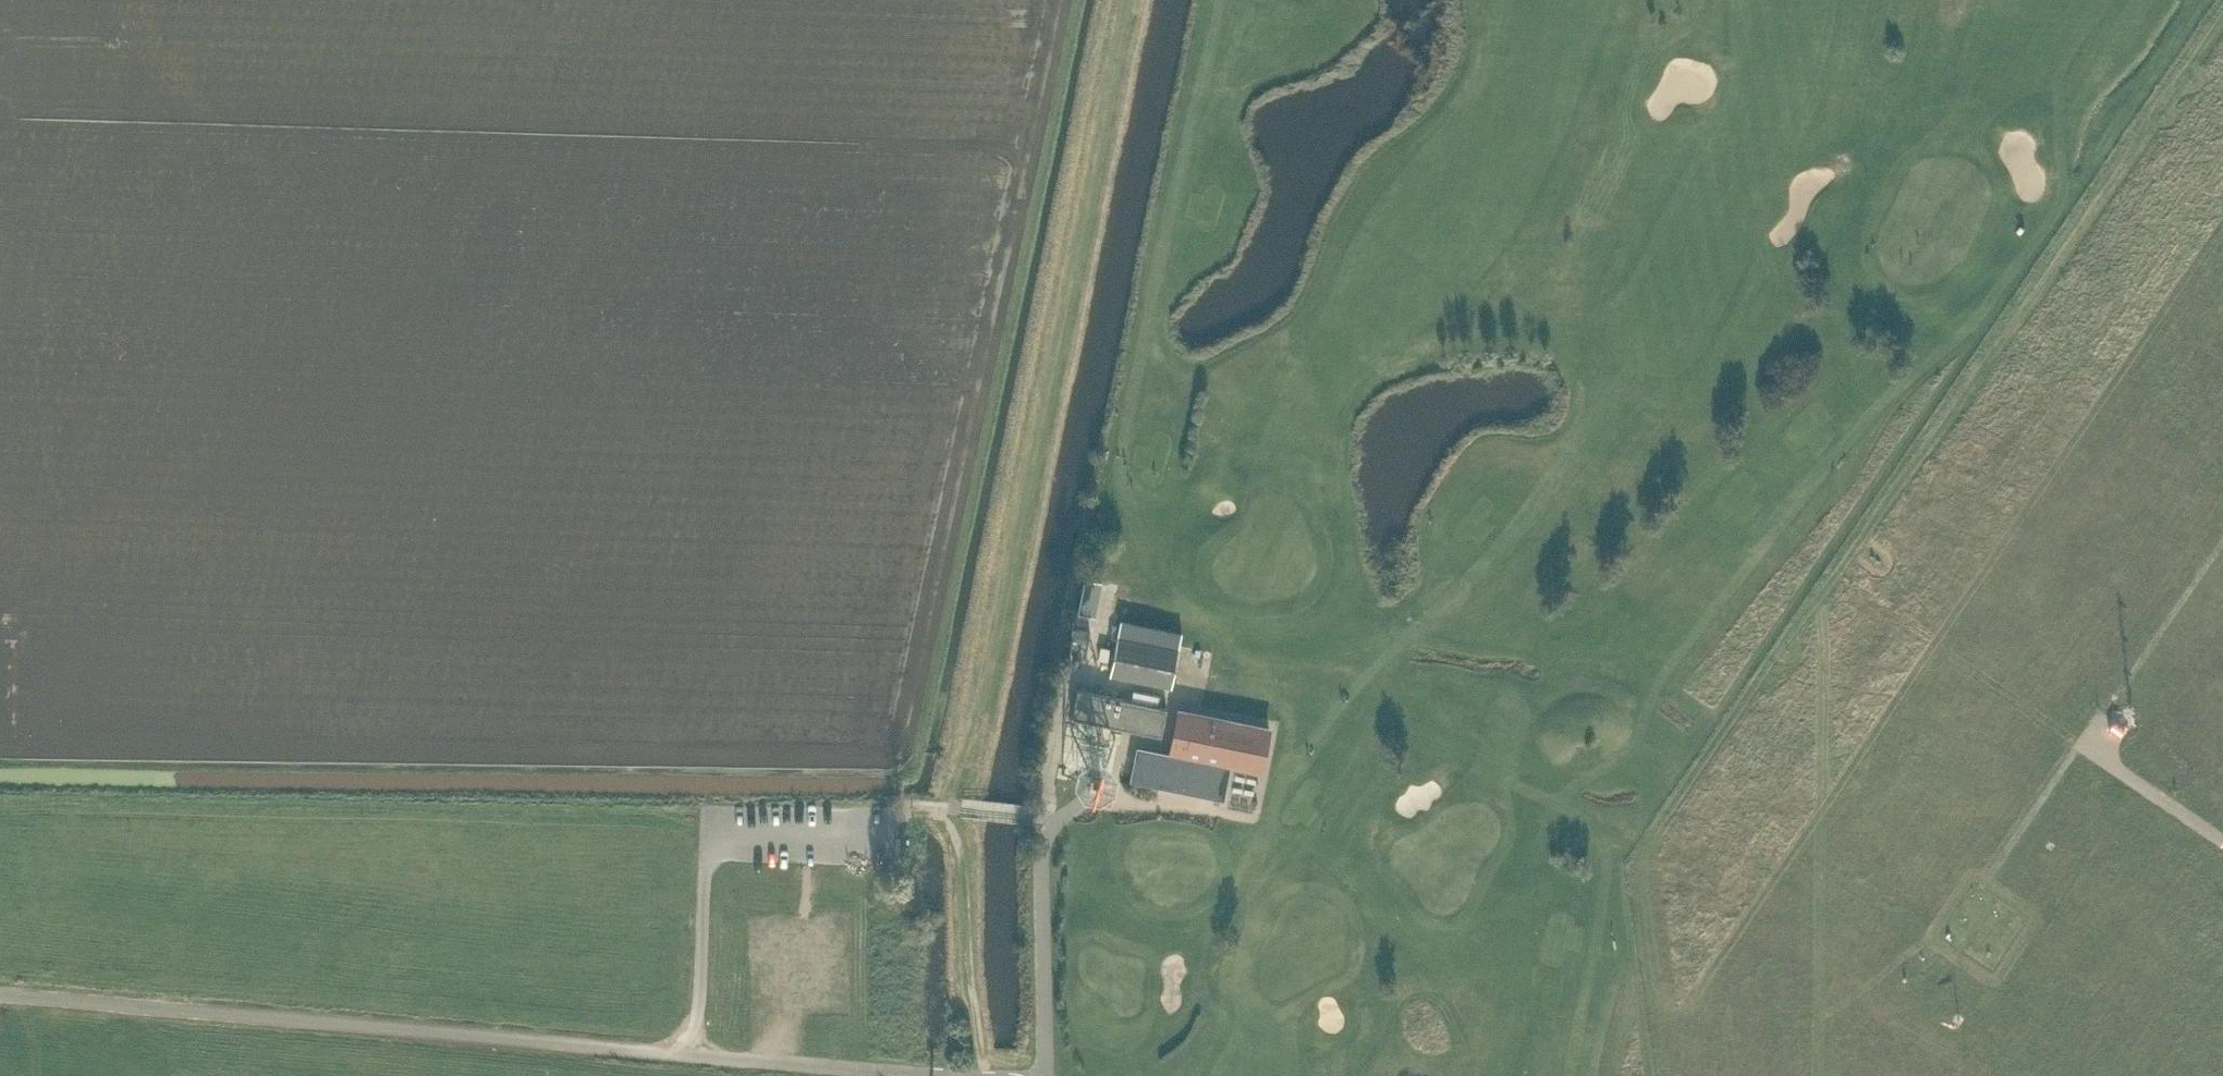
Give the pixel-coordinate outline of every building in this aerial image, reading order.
[(1110,672),(1171,684),(1178,648),(1117,635),(1110,672)] [(1071,716),(1161,734),(1166,706),(1077,687),(1071,716)] [(1134,764),(1131,777),(1220,795),(1221,794),(1218,794),(1226,754),(1262,761),(1269,726),(1254,723),(1180,708),(1179,708),(1170,753),(1137,746),(1134,764)]
